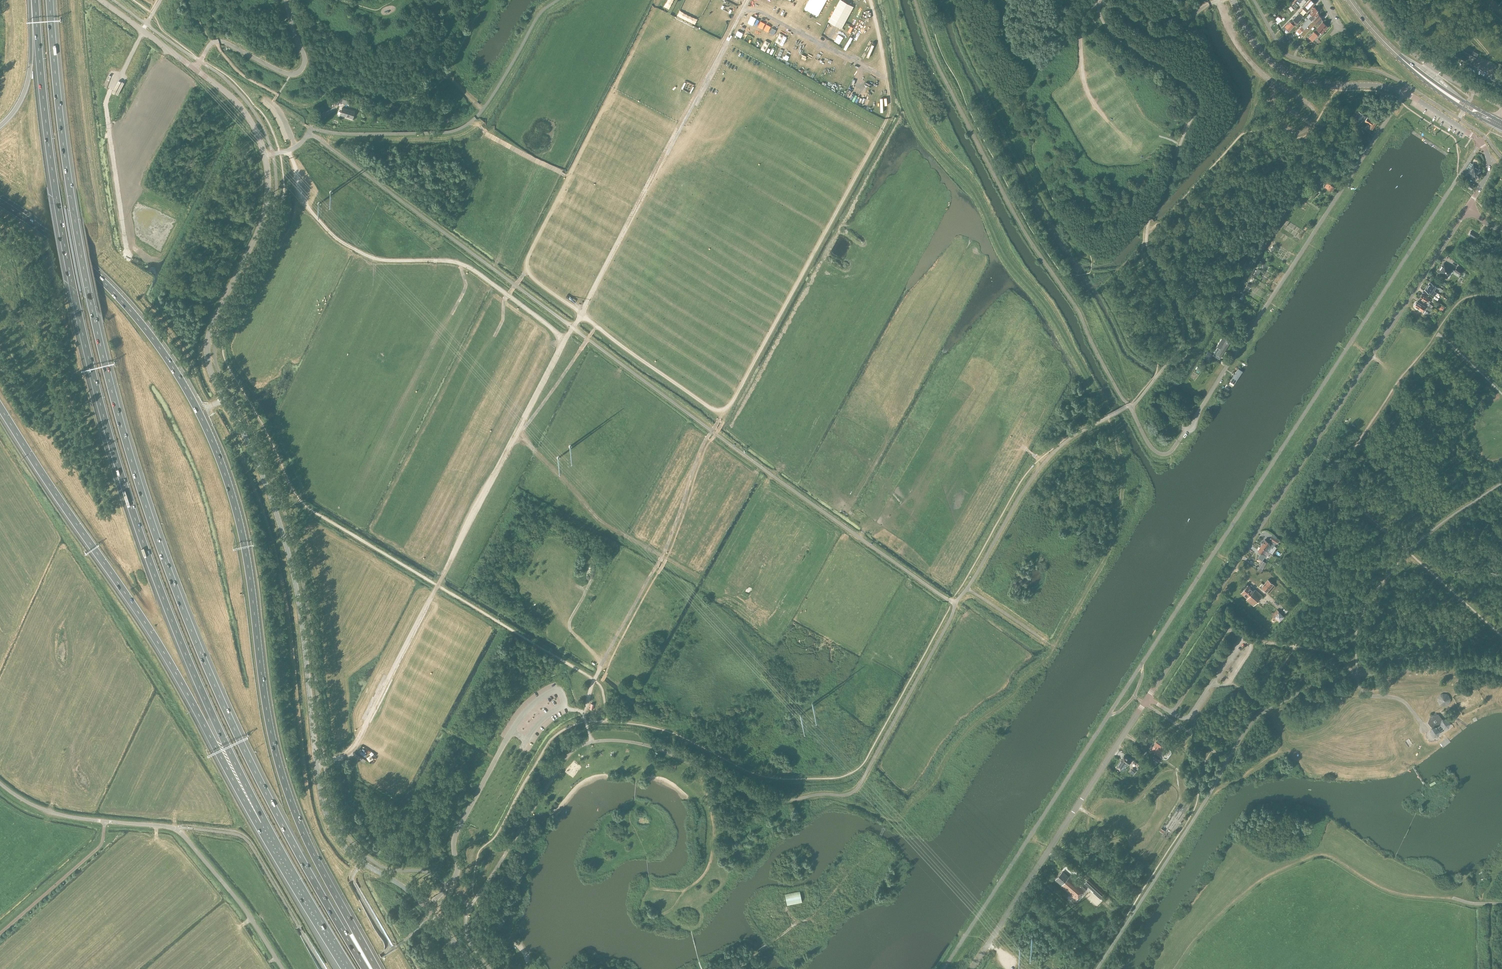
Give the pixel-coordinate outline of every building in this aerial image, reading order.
[(1302,8),(1307,12),(1312,6),(1315,3),(1311,0),(1309,0),(1305,5),(1302,8)] [(1301,26),(1297,31),(1300,34),(1300,33),(1318,13),(1317,12),(1318,11),(1315,7),(1310,13),(1311,15),(1301,26)] [(1295,24),(1296,25),(1298,24),(1297,23),(1303,17),(1299,12),(1292,19),(1297,23),(1295,24)] [(1318,13),(1300,33),(1303,36),(1309,30),(1308,30),(1313,24),(1317,27),(1323,21),(1321,19),(1322,18),(1319,15),(1319,14),(1318,13)] [(1287,24),(1284,26),(1289,31),(1294,26),(1290,22),(1288,25),(1287,24)] [(1328,27),(1323,22),(1316,29),(1322,34),(1328,27)] [(1308,38),(1312,41),(1318,35),(1314,31),(1308,38)] [(1455,46),(1451,53),(1473,64),(1478,54),(1473,51),(1471,54),(1455,46)] [(355,111),(343,107),(340,115),(353,118),(355,111)] [(1363,115),(1364,114),(1359,111),(1354,118),(1359,121),(1361,117),(1365,119),(1366,117),(1363,115)] [(1368,126),(1373,129),(1377,123),(1373,120),(1373,121),(1368,117),(1365,121),(1369,124),(1368,126)] [(1470,162),(1461,176),(1466,180),(1470,174),(1474,176),(1475,175),(1479,178),(1481,175),(1480,174),(1479,173),(1481,169),(1478,166),(1477,167),(1473,164),(1470,162)] [(1318,177),(1304,195),(1310,199),(1312,196),(1314,197),(1319,189),(1317,188),(1325,178),(1321,174),(1322,172),(1323,172),(1321,170),(1320,171),(1317,176),(1318,177)] [(1325,184),(1324,186),(1331,191),(1334,187),(1333,186),(1334,184),(1327,180),(1326,181),(1328,182),(1326,185),(1325,184)] [(1452,268),(1444,263),(1438,271),(1447,277),(1452,268)] [(1256,271),(1254,270),(1252,273),(1254,274),(1254,275),(1257,277),(1261,270),(1258,268),(1256,271)] [(1430,281),(1428,285),(1436,291),(1438,289),(1441,292),(1442,289),(1439,287),(1430,281)] [(1437,291),(1436,291),(1428,285),(1425,289),(1434,295),(1437,291)] [(1426,296),(1422,293),(1419,298),(1426,302),(1429,303),(1430,301),(1428,299),(1429,298),(1428,297),(1428,296),(1426,295),(1426,296)] [(1422,310),(1423,308),(1423,309),(1425,306),(1417,301),(1417,302),(1416,302),(1415,303),(1415,304),(1414,305),(1420,309),(1420,310),(1421,311),(1421,310),(1422,310)] [(1226,338),(1223,336),(1217,346),(1225,351),(1232,340),(1227,337),(1226,338)] [(1225,351),(1217,346),(1216,345),(1212,352),(1220,358),(1225,351)] [(1233,387),(1243,372),(1238,368),(1229,383),(1233,387)] [(1160,401),(1156,411),(1163,413),(1166,404),(1160,401)] [(1273,534),(1268,542),(1273,545),(1274,545),(1276,543),(1278,540),(1276,539),(1277,537),(1273,534)] [(1265,539),(1260,546),(1268,551),(1271,547),(1272,548),(1274,545),(1273,545),(1268,542),(1265,539)] [(1258,550),(1261,552),(1258,558),(1262,560),(1266,555),(1268,551),(1260,546),(1258,550)] [(1274,584),(1268,579),(1262,587),(1267,591),(1274,584)] [(1254,590),(1248,585),(1241,592),(1247,598),(1246,599),(1253,605),(1262,595),(1255,589),(1254,590)] [(1280,610),(1274,616),(1279,621),(1285,615),(1280,610)] [(1451,701),(1451,700),(1451,698),(1450,697),(1449,696),(1449,695),(1447,695),(1445,694),(1444,694),(1443,694),(1441,695),(1441,696),(1440,697),(1439,698),(1439,699),(1438,700),(1439,701),(1439,702),(1439,703),(1440,705),(1441,705),(1442,706),(1443,707),(1444,707),(1446,707),(1447,706),(1449,705),(1450,704),(1451,703),(1451,702),(1451,701)] [(1439,714),(1435,714),(1434,715),(1430,718),(1428,722),(1432,728),(1437,727),(1441,723),(1443,726),(1444,727),(1448,726),(1450,722),(1447,718),(1442,719),(1439,714)] [(1451,714),(1447,718),(1450,722),(1451,723),(1455,719),(1451,714)] [(1437,727),(1432,728),(1430,732),(1434,736),(1438,735),(1440,730),(1439,730),(1443,726),(1441,723),(1437,727)] [(1156,742),(1151,749),(1161,757),(1166,749),(1156,742)] [(1153,757),(1150,761),(1155,764),(1158,760),(1159,759),(1154,755),(1153,757)] [(1124,756),(1123,756),(1117,767),(1121,770),(1121,769),(1124,771),(1126,767),(1123,766),(1124,764),(1127,766),(1131,760),(1124,756)] [(1063,872),(1056,879),(1062,885),(1061,886),(1071,895),(1070,895),(1069,895),(1067,898),(1071,902),(1074,899),(1073,898),(1074,898),(1076,900),(1086,889),(1080,884),(1079,886),(1074,881),(1075,880),(1070,876),(1069,877),(1063,872)] [(1103,900),(1107,896),(1088,879),(1085,883),(1103,900)] [(800,891),(785,894),(787,905),(802,902),(800,891)]
